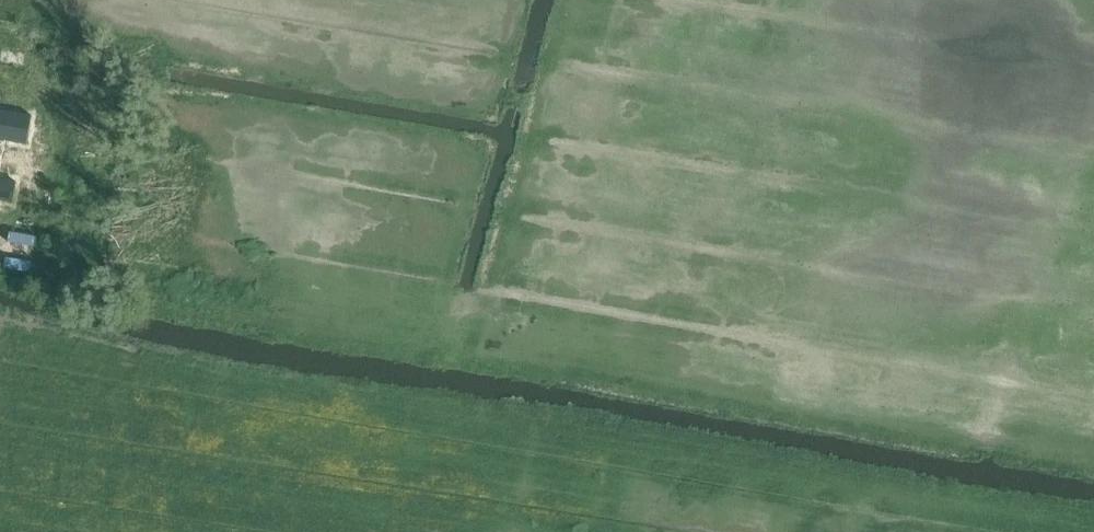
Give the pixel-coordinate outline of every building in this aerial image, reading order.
[(27,73),(24,73),(27,52),(0,48),(0,147),(2,134),(19,136),(26,96),(23,96),(27,73)] [(25,188),(28,169),(0,165),(0,184),(25,188)] [(6,238),(9,209),(0,208),(0,237),(6,238)]
